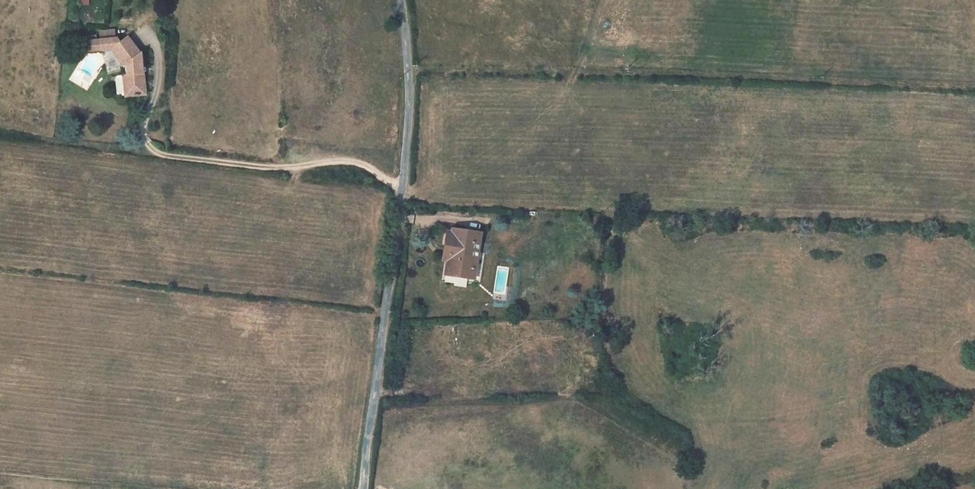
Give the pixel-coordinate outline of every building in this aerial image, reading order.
[(117,17),(87,38),(95,50),(117,37),(137,70),(138,76),(131,77),(129,79),(130,94),(134,98),(146,97),(146,100),(153,100),(152,96),(159,96),(157,75),(153,75),(152,61),(140,40),(134,43),(117,17)] [(485,230),(456,226),(456,230),(452,229),(450,240),(459,241),(457,255),(453,255),(452,260),(450,274),(472,277),(473,266),(480,267),(482,250),(484,250),(486,240),(484,240),(485,230)] [(459,241),(450,240),(448,259),(452,260),(453,255),(457,255),(459,241)] [(478,278),(480,267),(473,266),(472,277),(478,278)]
